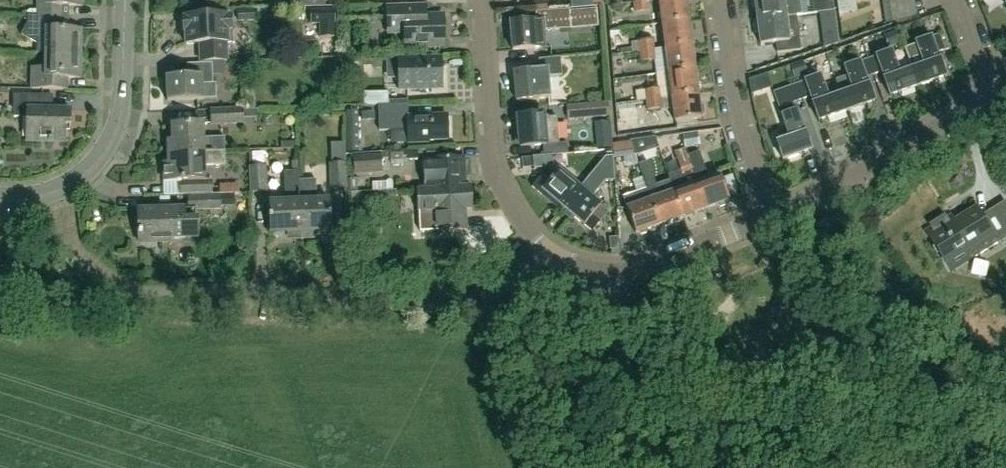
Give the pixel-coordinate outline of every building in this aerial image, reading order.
[(36,17),(60,18),(61,5),(81,5),(81,0),(36,0),(36,17)] [(662,24),(688,20),(686,0),(659,0),(662,24)] [(751,9),(755,8),(756,20),(785,16),(783,0),(750,0),(751,9)] [(820,1),(821,12),(832,11),(831,0),(830,0),(820,1)] [(884,24),(897,22),(894,0),(880,0),(884,24)] [(647,1),(633,3),(635,13),(649,11),(647,1)] [(387,6),(388,35),(406,35),(406,46),(445,45),(444,15),(427,15),(426,5),(387,6)] [(595,9),(585,10),(586,27),(597,26),(595,9)] [(569,10),(552,11),(553,30),(570,29),(569,10)] [(251,22),(250,11),(238,11),(238,22),(251,22)] [(334,11),(310,11),(310,25),(320,25),(320,37),(334,37),(334,11)] [(821,12),(819,12),(821,24),(834,23),(832,11),(821,12)] [(785,16),(756,20),(752,21),(754,33),(758,33),(759,45),(776,43),(777,53),(800,50),(796,16),(785,18),(785,16)] [(36,17),(28,17),(28,23),(21,34),(37,45),(37,53),(44,53),(44,54),(80,54),(80,29),(60,29),(60,18),(36,17)] [(187,44),(202,44),(202,62),(227,61),(226,43),(232,43),(232,19),(228,19),(228,17),(188,18),(182,24),(182,30),(187,33),(187,44)] [(543,20),(510,23),(512,51),(545,48),(543,20)] [(691,45),(688,20),(662,24),(665,48),(691,45)] [(894,30),(883,34),(887,47),(898,43),(894,30)] [(911,69),(917,86),(945,76),(939,59),(938,60),(936,54),(945,51),(939,35),(930,38),(930,37),(915,42),(923,64),(911,69)] [(640,52),(654,50),(653,41),(631,44),(632,52),(639,51),(640,52)] [(691,45),(665,48),(669,73),(695,69),(691,45)] [(641,63),(656,61),(654,50),(640,52),(641,63)] [(890,50),(868,58),(874,76),(883,73),(884,78),(883,79),(890,96),(917,86),(911,69),(898,73),(890,50)] [(80,54),(44,54),(44,68),(31,68),(30,89),(69,90),(69,78),(80,78),(80,54)] [(399,59),(400,89),(441,88),(440,58),(399,59)] [(517,102),(538,100),(538,99),(550,98),(548,77),(562,75),(560,58),(538,60),(539,70),(514,73),(517,102)] [(874,76),(868,58),(844,67),(851,89),(839,94),(846,111),(874,101),(867,83),(867,84),(865,79),(874,76)] [(801,62),(790,65),(794,77),(806,73),(802,61),(801,62)] [(212,83),(211,65),(188,65),(189,77),(167,78),(168,103),(204,101),(203,99),(216,98),(215,83),(212,83)] [(695,69),(669,73),(672,97),(698,94),(695,69)] [(846,111),(839,94),(827,98),(819,75),(804,81),(805,82),(796,85),(802,101),(810,98),(812,103),(811,103),(817,121),(846,111)] [(796,85),(773,92),(778,108),(802,101),(796,85)] [(89,97),(90,87),(70,87),(70,96),(89,97)] [(645,101),(660,99),(659,89),(635,92),(636,102),(645,101)] [(387,93),(363,93),(363,105),(387,105),(387,93)] [(698,94),(672,97),(675,123),(701,119),(700,115),(703,113),(702,108),(699,107),(698,94)] [(44,110),(44,96),(13,95),(12,117),(26,117),(26,141),(63,141),(63,126),(69,126),(70,110),(44,110)] [(661,110),(660,99),(645,101),(646,111),(661,110)] [(568,121),(608,118),(607,103),(567,106),(568,121)] [(378,106),(379,132),(408,131),(408,144),(429,143),(429,141),(449,140),(447,115),(409,117),(408,104),(378,106)] [(210,126),(244,125),(243,110),(210,110),(210,126)] [(789,138),(775,143),(782,160),(810,150),(804,133),(803,133),(795,110),(781,116),(789,138)] [(347,151),(359,151),(358,111),(346,111),(347,151)] [(373,111),(361,111),(361,120),(373,119),(373,111)] [(554,154),(567,153),(566,141),(557,141),(555,118),(547,119),(547,116),(543,116),(543,115),(518,118),(519,134),(515,135),(516,144),(520,145),(521,148),(542,146),(543,156),(554,155),(554,154)] [(169,155),(225,153),(224,139),(203,139),(202,125),(172,126),(173,142),(168,142),(169,155)] [(695,133),(682,134),(684,146),(697,145),(695,133)] [(638,140),(630,141),(635,156),(643,153),(638,140)] [(629,142),(613,148),(617,159),(633,154),(629,142)] [(547,169),(532,186),(551,203),(555,202),(562,209),(580,187),(557,168),(572,166),(587,179),(605,157),(612,157),(611,149),(567,153),(554,154),(554,155),(555,168),(547,169)] [(706,209),(687,156),(684,149),(674,153),(686,188),(674,192),(683,217),(706,209)] [(699,152),(687,156),(706,209),(718,205),(720,208),(725,206),(726,202),(730,201),(721,176),(708,180),(699,152)] [(225,153),(169,155),(169,165),(164,165),(164,182),(179,182),(179,196),(187,196),(211,194),(210,180),(204,180),(204,166),(225,166),(225,153)] [(381,155),(353,156),(354,175),(382,173),(381,155)] [(552,156),(532,157),(533,169),(553,167),(552,156)] [(605,157),(587,179),(596,187),(602,179),(614,178),(612,157),(605,157)] [(467,187),(466,159),(436,161),(436,162),(424,162),(426,185),(437,185),(438,189),(467,187)] [(281,160),(268,161),(272,188),(284,186),(281,160)] [(683,217),(674,192),(670,180),(655,185),(647,162),(638,165),(642,176),(646,189),(650,201),(659,226),(683,217)] [(347,188),(347,174),(346,163),(329,164),(330,189),(347,188)] [(266,165),(248,166),(249,192),(267,192),(266,165)] [(271,204),(272,234),(287,234),(287,237),(300,237),(297,180),(297,171),(284,172),(285,203),(271,204)] [(580,187),(562,209),(583,226),(584,226),(590,232),(600,222),(592,215),(600,205),(588,195),(596,187),(587,179),(580,187)] [(297,180),(300,237),(313,236),(313,233),(329,232),(328,202),(317,202),(316,180),(297,180)] [(420,234),(465,232),(464,220),(463,220),(462,212),(472,211),(471,186),(467,187),(438,189),(436,189),(436,190),(418,191),(420,234)] [(138,212),(139,244),(163,243),(163,239),(198,238),(197,211),(220,210),(220,206),(233,205),(233,196),(220,197),(220,194),(211,194),(187,196),(187,210),(138,212)] [(659,226),(650,201),(626,209),(635,234),(639,232),(641,235),(646,233),(647,230),(659,226)] [(1005,238),(1005,227),(994,207),(980,215),(975,208),(953,221),(950,216),(926,231),(945,262),(951,271),(1005,238)] [(366,208),(354,209),(354,218),(367,218),(366,208)]
